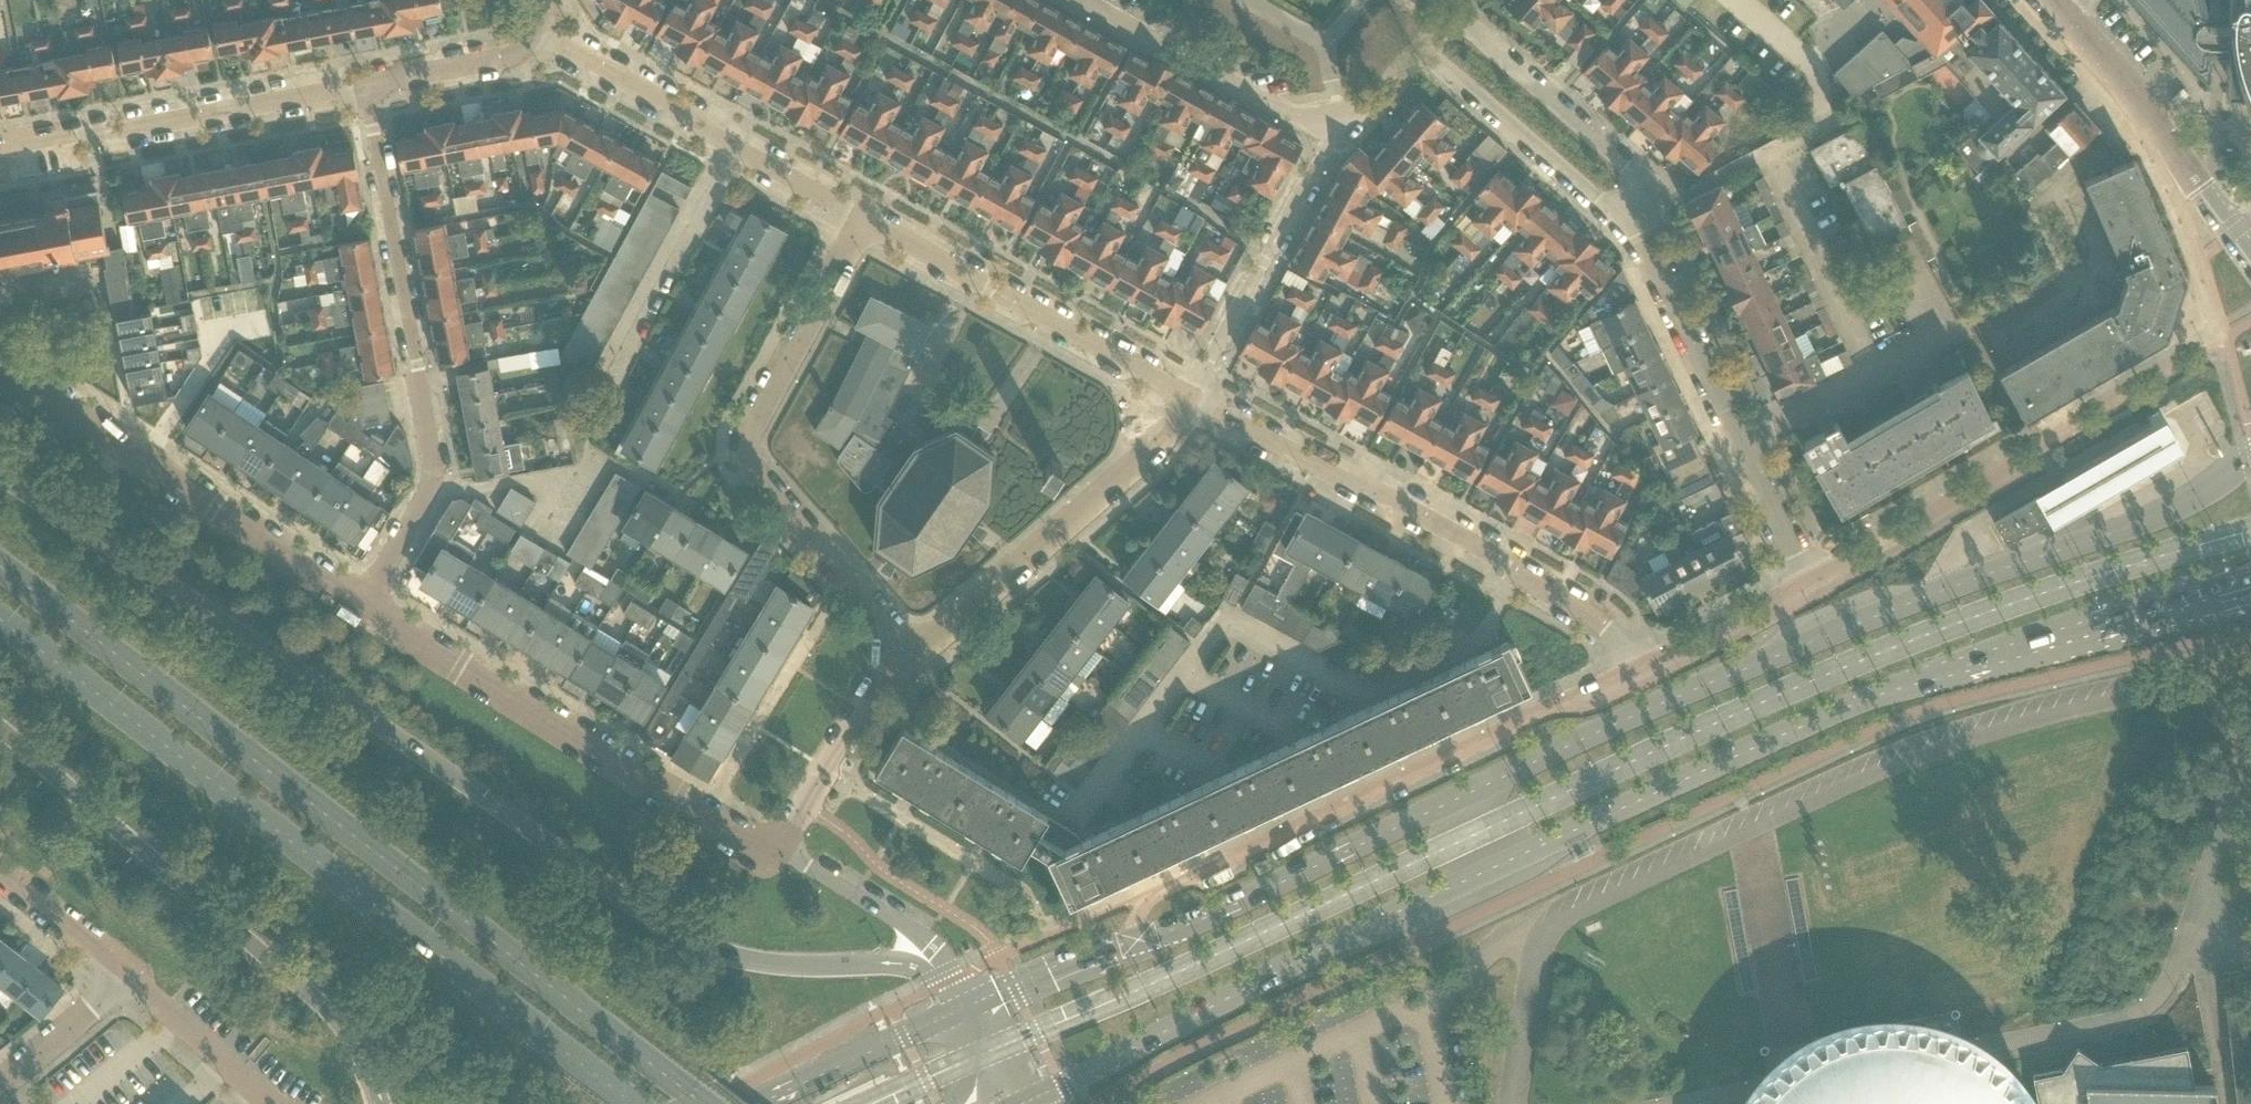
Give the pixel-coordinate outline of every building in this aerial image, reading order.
[(244,57),(233,0),(228,0),(223,1),(225,12),(229,11),(231,22),(214,26),(220,56),(242,52),(243,58),(244,57)] [(244,57),(252,56),(252,60),(266,57),(260,20),(243,23),(240,10),(245,9),(243,0),(233,0),(244,57)] [(260,20),(266,57),(281,54),(280,51),(288,49),(279,0),(267,0),(270,11),(275,10),(276,17),(260,20)] [(288,49),(310,45),(304,14),(304,12),(288,15),(286,3),(290,2),(289,0),(279,0),(288,49)] [(304,12),(304,14),(310,45),(332,41),(325,0),(319,0),(320,8),(320,9),(304,12)] [(332,41),(354,37),(348,3),(332,6),(330,0),(325,0),(332,41)] [(348,3),(354,37),(377,32),(370,0),(364,0),(348,3)] [(377,32),(384,31),(385,35),(399,32),(393,0),(370,0),(377,32)] [(399,32),(414,29),(413,25),(421,24),(420,18),(416,0),(393,0),(399,32)] [(420,18),(442,14),(440,0),(416,0),(420,18)] [(606,12),(613,0),(598,0),(606,12)] [(630,20),(641,0),(613,0),(606,12),(605,14),(627,26),(630,20)] [(630,20),(651,32),(666,3),(660,0),(641,0),(630,20)] [(676,53),(705,0),(689,0),(685,8),(675,3),(657,35),(679,47),(676,53)] [(698,65),(699,64),(720,26),(709,20),(718,4),(711,0),(705,0),(676,53),(698,65)] [(755,14),(763,0),(746,0),(742,7),(755,14)] [(755,14),(748,26),(759,32),(765,19),(766,20),(773,6),(763,0),(755,14)] [(850,13),(861,18),(870,1),(868,0),(858,0),(851,12),(850,13)] [(975,24),(988,0),(972,0),(974,1),(964,18),(975,24)] [(1004,19),(1005,19),(1015,0),(988,0),(975,24),(986,30),(995,14),(1004,19)] [(1026,30),(1041,2),(1037,0),(1015,0),(1005,19),(1004,19),(995,34),(1007,41),(1016,25),(1026,30)] [(1537,0),(1509,0),(1505,5),(1532,30),(1541,20),(1556,32),(1564,23),(1537,0)] [(1564,23),(1572,14),(1558,1),(1560,0),(1537,0),(1564,23)] [(1600,4),(1612,15),(1620,5),(1614,0),(1604,0),(1600,4)] [(1685,9),(1694,0),(1676,0),(1685,9)] [(1923,35),(1917,40),(1903,36),(1895,43),(1884,31),(1882,30),(1834,74),(1835,75),(1853,95),(1872,85),(1873,85),(1937,50),(1959,31),(1961,34),(1963,32),(1965,34),(1992,11),(1982,0),(1891,0),(1923,35)] [(2226,7),(2220,7),(2219,0),(2208,0),(2209,7),(2204,7),(2203,0),(2135,0),(2207,78),(2208,68),(2208,57),(2208,47),(2214,47),(2215,56),(2225,54),(2223,88),(2241,89),(2250,112),(2250,114),(2250,0),(2227,0),(2226,7)] [(1027,52),(1038,58),(1062,14),(1041,2),(1026,30),(1036,36),(1027,52)] [(190,7),(181,9),(192,67),(193,67),(191,61),(213,57),(207,25),(189,29),(188,19),(193,18),(190,7)] [(916,8),(909,22),(919,27),(927,14),(916,8)] [(180,36),(163,39),(170,75),(184,72),(184,69),(192,67),(181,9),(170,11),(172,22),(177,21),(180,36)] [(806,25),(799,39),(809,44),(825,16),(814,10),(806,25)] [(1937,50),(1873,85),(1880,98),(1945,64),(1976,97),(1960,111),(1976,129),(1956,147),(1979,172),(1976,175),(1986,187),(2001,172),(1994,159),(2010,145),(2034,124),(2034,123),(2050,108),(2066,94),(1992,11),(1965,34),(1963,32),(1961,34),(1959,31),(1937,50)] [(927,14),(919,27),(930,33),(937,19),(927,14)] [(1058,48),(1067,53),(1083,25),(1062,14),(1038,58),(1049,64),(1058,48)] [(136,17),(147,75),(155,74),(156,78),(170,75),(163,39),(147,42),(144,27),(149,26),(147,15),(136,17)] [(1639,27),(1649,35),(1660,23),(1649,15),(1639,27)] [(146,76),(147,75),(136,17),(126,19),(128,30),(133,29),(134,39),(117,42),(123,74),(145,70),(146,76)] [(699,64),(721,76),(748,26),(736,19),(727,36),(718,32),(721,27),(720,26),(699,64)] [(786,32),(780,43),(793,50),(799,39),(806,25),(794,19),(787,32),(786,32)] [(1564,23),(1556,32),(1578,52),(1586,44),(1575,33),(1564,23)] [(1583,23),(1575,33),(1586,44),(1595,34),(1583,23)] [(1660,23),(1649,35),(1660,44),(1670,32),(1660,23)] [(94,25),(84,27),(95,85),(94,79),(117,75),(111,43),(94,47),(92,37),(96,36),(94,25)] [(1068,75),(1079,81),(1104,37),(1083,25),(1067,53),(1077,59),(1068,75)] [(721,76),(743,88),(761,55),(751,49),(759,32),(748,26),(721,76)] [(847,26),(834,50),(846,56),(853,44),(859,33),(847,26)] [(84,53),(66,57),(73,93),(88,90),(87,87),(95,85),(84,27),(74,29),(76,40),(81,39),(84,53)] [(949,44),(961,50),(968,37),(956,31),(949,44)] [(968,37),(961,50),(971,56),(978,42),(968,37)] [(1080,80),(1079,81),(1089,87),(1099,70),(1100,71),(1109,76),(1114,68),(1125,48),(1104,37),(1080,80)] [(1597,94),(1598,95),(1640,46),(1630,37),(1618,52),(1608,44),(1583,73),(1601,89),(1597,94)] [(50,39),(40,41),(50,93),(58,92),(59,96),(73,93),(66,57),(49,60),(48,52),(52,51),(50,39)] [(40,41),(29,43),(31,55),(36,54),(38,63),(18,67),(15,68),(18,81),(20,80),(24,80),(27,98),(50,93),(40,41)] [(743,88),(765,100),(793,50),(780,43),(771,60),(761,55),(743,88)] [(853,44),(846,56),(856,62),(863,50),(853,44)] [(1598,95),(1617,111),(1647,77),(1638,69),(1650,55),(1640,46),(1598,95)] [(988,48),(982,60),(993,67),(1000,55),(988,48)] [(793,50),(765,100),(785,110),(787,111),(787,112),(805,79),(803,78),(795,73),(805,56),(793,50)] [(1674,63),(1684,72),(1694,60),(1684,51),(1674,63)] [(1116,102),(1128,108),(1155,60),(1154,60),(1152,63),(1131,52),(1116,79),(1126,85),(1116,102)] [(1148,98),(1158,104),(1161,100),(1175,73),(1176,72),(1155,60),(1128,108),(1139,114),(1148,98)] [(1694,60),(1684,72),(1694,81),(1704,69),(1694,60)] [(786,113),(808,125),(839,69),(827,63),(818,79),(808,74),(805,79),(787,112),(786,113)] [(1020,66),(1014,77),(1024,83),(1030,71),(1020,65),(1020,66)] [(892,66),(885,78),(897,84),(903,73),(892,66)] [(21,99),(24,99),(27,98),(24,80),(20,80),(18,81),(15,68),(0,71),(0,103),(21,99)] [(839,69),(808,125),(809,126),(812,119),(834,131),(852,99),(841,93),(850,76),(839,69)] [(1030,71),(1024,83),(1034,89),(1041,77),(1030,71)] [(903,73),(897,84),(907,90),(914,78),(903,73)] [(1159,122),(1172,129),(1197,85),(1175,73),(1161,100),(1158,104),(1159,104),(1161,101),(1169,105),(1159,122)] [(1619,110),(1637,126),(1675,83),(1664,74),(1652,88),(1645,82),(1648,78),(1647,77),(1617,111),(1618,112),(1619,110)] [(1716,93),(1726,101),(1736,89),(1726,81),(1716,93)] [(954,83),(948,95),(957,100),(963,88),(954,83)] [(1655,144),(1685,110),(1683,109),(1680,113),(1672,106),(1684,92),(1675,83),(1637,126),(1656,142),(1655,144)] [(1191,117),(1203,124),(1218,97),(1197,85),(1172,129),(1182,134),(1191,117)] [(1061,89),(1055,101),(1065,106),(1072,94),(1062,89),(1061,89)] [(1736,89),(1726,101),(1735,109),(1745,97),(1736,89)] [(840,134),(863,147),(890,97),(878,90),(869,107),(858,101),(840,134)] [(937,91),(930,102),(941,108),(948,97),(937,91)] [(1072,94),(1065,106),(1075,112),(1082,100),(1072,94)] [(863,147),(885,159),(903,126),(892,121),(901,103),(890,97),(863,147)] [(940,110),(934,121),(946,127),(951,117),(959,103),(948,97),(941,108),(940,110)] [(1203,146),(1215,152),(1239,108),(1218,97),(1203,124),(1210,128),(1201,145),(1203,146)] [(1420,102),(1404,120),(1447,157),(1454,149),(1439,136),(1448,126),(1420,102)] [(2038,152),(2015,173),(2027,186),(2030,189),(2030,190),(2037,183),(2041,180),(2069,154),(2086,139),(2098,128),(2074,102),(2058,117),(2046,128),(2058,141),(2041,155),(2038,152)] [(1655,144),(1674,161),(1679,156),(1715,113),(1706,105),(1694,118),(1685,110),(1655,144)] [(1239,148),(1244,151),(1261,119),(1258,117),(1257,118),(1239,108),(1215,152),(1224,157),(1233,141),(1240,145),(1239,148)] [(540,162),(537,145),(532,116),(530,111),(522,113),(521,110),(507,112),(514,149),(525,147),(528,164),(540,162)] [(558,141),(560,142),(574,116),(563,110),(532,116),(537,145),(558,141)] [(494,118),(485,120),(491,154),(494,170),(507,168),(504,151),(514,149),(507,112),(493,115),(494,118)] [(1715,113),(1679,156),(1698,173),(1722,145),(1712,136),(1725,121),(1715,113)] [(885,159),(907,171),(934,121),(922,114),(913,132),(903,126),(885,159)] [(973,127),(967,139),(978,145),(985,134),(992,120),(980,114),(973,127)] [(1109,115),(1103,127),(1114,134),(1121,121),(1109,115)] [(555,163),(570,171),(594,127),(574,116),(560,142),(553,155),(558,158),(555,163)] [(1247,183),(1252,186),(1281,134),(1277,132),(1279,129),(1261,119),(1244,151),(1250,154),(1242,170),(1251,175),(1247,183)] [(481,156),(491,154),(485,120),(463,124),(473,174),(484,172),(481,156)] [(992,120),(985,134),(995,139),(1002,126),(992,120)] [(1404,120),(1388,140),(1416,165),(1424,156),(1438,168),(1447,157),(1404,120)] [(907,171),(929,183),(947,151),(936,145),(946,127),(934,121),(907,171)] [(1121,121),(1114,134),(1124,139),(1130,126),(1121,121)] [(461,177),(473,174),(463,124),(455,126),(454,122),(441,124),(448,162),(458,160),(461,177)] [(1152,136),(1146,147),(1148,149),(1149,149),(1158,155),(1165,143),(1172,129),(1159,122),(1152,136)] [(427,131),(418,132),(419,136),(428,182),(429,186),(441,184),(437,164),(448,162),(441,124),(426,127),(427,131)] [(1855,126),(1808,150),(1829,188),(1840,183),(1859,217),(1844,225),(1858,252),(1908,226),(1855,126)] [(595,162),(604,167),(618,140),(594,127),(570,171),(585,179),(595,162)] [(2107,138),(2098,128),(2086,139),(2095,149),(2107,138)] [(1281,134),(1252,186),(1273,197),(1286,173),(1288,173),(1303,146),(1281,134)] [(1487,134),(1459,167),(1470,177),(1477,183),(1506,150),(1487,134)] [(419,136),(397,141),(402,168),(413,166),(417,184),(418,188),(429,186),(428,182),(419,136)] [(929,183),(951,195),(978,145),(967,139),(957,156),(947,151),(929,183)] [(1024,139),(1018,150),(1030,156),(1036,145),(1024,139)] [(604,189),(614,195),(638,151),(618,140),(604,167),(613,172),(604,189)] [(1358,147),(1358,148),(1414,197),(1423,186),(1409,174),(1416,165),(1388,140),(1371,159),(1358,147)] [(1165,143),(1158,155),(1167,159),(1173,148),(1165,143)] [(951,195),(973,207),(991,174),(980,168),(989,151),(978,145),(951,195)] [(1036,145),(1030,156),(1040,162),(1046,150),(1036,145)] [(1194,158),(1187,171),(1201,178),(1208,166),(1215,152),(1203,146),(1195,159),(1194,158)] [(320,147),(307,150),(314,186),(325,184),(328,204),(338,202),(340,202),(331,153),(330,149),(321,150),(320,147)] [(1343,168),(1338,177),(1369,193),(1371,194),(1374,197),(1376,194),(1382,186),(1391,194),(1406,207),(1414,197),(1414,196),(1371,159),(1358,148),(1341,167),(1343,168)] [(353,149),(331,153),(342,211),(363,207),(357,176),(358,176),(353,149)] [(293,156),(285,157),(295,211),(308,209),(304,188),(314,186),(307,150),(293,152),(293,156)] [(638,151),(614,195),(625,201),(625,199),(634,183),(644,189),(647,185),(659,162),(638,151)] [(262,162),(266,178),(262,179),(260,179),(263,196),(266,196),(280,193),(284,213),(295,211),(285,157),(262,162)] [(2178,282),(2185,278),(2133,159),(2084,181),(2123,270),(2116,272),(2107,304),(2110,309),(1998,374),(2025,420),(2165,339),(2161,332),(2167,313),(2170,314),(2174,302),(2171,301),(2178,282)] [(259,162),(256,163),(234,167),(244,221),(255,218),(251,198),(263,196),(260,179),(262,179),(266,178),(262,162),(259,162)] [(973,207),(995,219),(1023,169),(1011,163),(1002,180),(991,174),(973,207)] [(1208,166),(1201,178),(1209,183),(1216,170),(1208,166)] [(234,167),(211,171),(218,205),(223,233),(223,234),(235,231),(245,229),(244,221),(234,167)] [(1075,167),(1069,178),(1080,184),(1086,173),(1075,167)] [(1459,167),(1450,178),(1461,188),(1470,177),(1459,167)] [(1023,169),(995,219),(1018,231),(1036,199),(1024,193),(1034,175),(1023,169)] [(1472,221),(1482,229),(1519,186),(1499,169),(1475,198),(1484,206),(1472,221)] [(211,171),(189,175),(199,230),(211,227),(207,207),(218,205),(211,171)] [(541,171),(529,173),(531,183),(543,181),(541,171)] [(662,172),(656,182),(686,198),(692,188),(662,172)] [(180,173),(166,176),(173,213),(184,211),(188,232),(199,230),(189,175),(180,177),(180,173)] [(1086,173),(1080,184),(1091,190),(1097,178),(1086,173)] [(152,182),(144,184),(154,237),(165,235),(162,215),(173,213),(166,176),(151,179),(152,182)] [(506,176),(496,178),(498,189),(508,187),(506,176)] [(560,176),(555,185),(560,188),(566,179),(560,176)] [(1754,181),(1760,194),(1769,190),(1763,176),(1754,181)] [(1338,177),(1327,197),(1376,224),(1383,212),(1366,203),(1371,194),(1369,193),(1338,177)] [(566,179),(560,188),(574,195),(579,186),(566,179)] [(484,181),(474,183),(476,195),(486,193),(484,181)] [(543,181),(531,183),(533,193),(545,190),(543,181)] [(1519,186),(1482,229),(1492,238),(1500,245),(1512,231),(1513,231),(1516,227),(1542,198),(1523,181),(1519,186)] [(476,195),(474,183),(463,186),(466,197),(476,195)] [(144,188),(122,193),(126,214),(128,222),(139,220),(143,239),(154,237),(144,184),(143,184),(144,188)] [(1234,185),(1228,197),(1238,202),(1244,190),(1243,190),(1234,185)] [(1688,201),(1685,203),(1695,224),(1698,223),(1731,207),(1720,185),(1690,200),(1688,201)] [(1769,190),(1760,194),(1766,207),(1775,202),(1769,190)] [(1042,253),(1073,197),(1062,191),(1051,209),(1041,203),(1023,235),(1045,247),(1042,253)] [(441,192),(430,194),(433,206),(443,204),(442,199),(441,192)] [(104,252),(108,251),(108,250),(97,193),(65,199),(65,198),(47,201),(50,215),(0,225),(0,272),(104,252)] [(644,204),(669,217),(674,220),(680,209),(650,193),(644,204)] [(430,194),(420,196),(421,203),(422,208),(433,206),(430,194)] [(1116,196),(1110,208),(1121,214),(1128,202),(1116,196)] [(1042,253),(1065,265),(1086,226),(1075,221),(1085,204),(1073,197),(1042,253)] [(1327,197),(1315,219),(1347,237),(1353,226),(1370,235),(1376,224),(1327,197)] [(1433,197),(1425,206),(1436,215),(1443,206),(1433,197)] [(1513,249),(1523,258),(1560,215),(1542,199),(1543,198),(1542,198),(1516,227),(1525,235),(1513,249)] [(601,199),(596,208),(604,213),(609,204),(601,199)] [(1128,202),(1121,214),(1132,219),(1138,207),(1128,202)] [(609,204),(604,213),(614,218),(619,209),(609,204)] [(644,204),(638,216),(663,229),(669,217),(644,204)] [(1165,239),(1159,250),(1170,257),(1177,245),(1176,244),(1180,236),(1181,234),(1193,212),(1183,206),(1172,226),(1166,238),(1165,239)] [(1425,206),(1417,216),(1427,225),(1422,230),(1430,238),(1444,222),(1436,215),(1425,206)] [(1698,223),(1709,244),(1741,229),(1731,207),(1698,223)] [(308,209),(295,211),(297,219),(299,232),(300,232),(302,244),(324,241),(322,233),(310,235),(307,217),(309,217),(308,209)] [(724,221),(737,228),(744,216),(731,209),(724,221)] [(341,211),(330,213),(332,224),(343,222),(341,211)] [(644,410),(638,408),(630,423),(635,426),(623,448),(656,466),(785,232),(752,214),(740,235),(735,232),(726,248),(730,252),(708,293),(702,291),(694,307),(699,310),(676,352),(671,349),(661,366),(667,368),(644,410)] [(1560,215),(1523,258),(1531,265),(1543,250),(1555,260),(1579,232),(1575,228),(1560,215)] [(638,216),(632,228),(656,241),(663,229),(638,216)] [(603,217),(590,240),(610,251),(623,228),(603,217)] [(255,218),(244,221),(245,229),(247,240),(255,238),(253,227),(257,227),(255,218)] [(288,234),(299,232),(297,219),(286,221),(288,234)] [(1315,219),(1303,241),(1352,268),(1359,255),(1342,246),(1347,237),(1315,219)] [(1395,219),(1389,231),(1402,238),(1409,226),(1395,219)] [(1066,264),(1087,276),(1115,226),(1103,220),(1094,237),(1085,232),(1087,227),(1086,226),(1065,265),(1065,266),(1066,264)] [(1160,220),(1154,232),(1166,238),(1172,226),(1160,220)] [(1775,224),(1781,237),(1790,233),(1783,220),(1775,224)] [(1741,229),(1709,244),(1719,266),(1752,251),(1764,245),(1753,223),(1741,229)] [(414,230),(418,253),(467,243),(465,232),(447,235),(445,224),(414,230)] [(1087,276),(1109,288),(1127,255),(1117,249),(1126,232),(1115,226),(1087,276)] [(486,230),(473,232),(475,242),(485,240),(487,240),(488,240),(492,239),(493,239),(494,238),(492,228),(491,229),(486,230)] [(632,228),(625,239),(650,253),(656,241),(632,228)] [(247,240),(245,229),(235,231),(237,243),(248,241),(247,240)] [(1402,238),(1389,231),(1383,242),(1396,249),(1402,238)] [(1548,286),(1558,295),(1595,252),(1599,247),(1580,231),(1579,232),(1555,260),(1551,264),(1560,272),(1548,286)] [(1461,233),(1452,244),(1462,252),(1471,241),(1461,233)] [(1790,233),(1781,237),(1787,250),(1796,245),(1790,233)] [(210,236),(201,238),(203,248),(212,246),(210,236)] [(154,237),(143,239),(143,240),(145,249),(146,249),(148,261),(149,267),(160,265),(158,259),(156,247),(155,238),(154,237)] [(201,238),(191,240),(193,250),(203,248),(201,238)] [(341,257),(324,260),(325,270),(374,261),(370,238),(348,242),(339,244),(338,244),(340,254),(340,255),(341,257)] [(625,239),(619,251),(643,264),(650,253),(625,239)] [(1201,251),(1212,257),(1219,244),(1208,239),(1201,251)] [(485,240),(475,242),(477,252),(489,250),(487,240),(485,240)] [(248,241),(237,243),(240,257),(251,255),(248,241)] [(1352,268),(1303,241),(1291,263),(1323,281),(1329,270),(1346,279),(1352,268)] [(1471,241),(1462,252),(1471,260),(1480,249),(1471,241)] [(418,253),(422,275),(454,269),(452,258),(470,255),(467,243),(418,253)] [(1109,288),(1131,300),(1159,250),(1147,244),(1137,261),(1127,255),(1109,288)] [(1219,244),(1212,257),(1223,263),(1230,251),(1219,244)] [(164,245),(156,247),(158,259),(166,257),(164,245)] [(1152,313),(1153,314),(1174,274),(1173,273),(1170,278),(1161,273),(1170,257),(1159,250),(1131,300),(1153,312),(1152,313)] [(619,251),(612,263),(637,276),(643,264),(619,251)] [(1719,266),(1729,287),(1762,272),(1752,251),(1719,266)] [(1595,252),(1558,295),(1568,303),(1580,290),(1589,298),(1614,269),(1595,252)] [(315,262),(303,264),(305,274),(317,272),(325,270),(324,260),(315,262)] [(345,278),(347,289),(379,283),(374,261),(325,270),(328,282),(345,278)] [(1502,261),(1493,272),(1503,281),(1513,270),(1502,261)] [(1371,262),(1364,275),(1378,283),(1385,270),(1371,262)] [(612,263),(606,275),(630,288),(637,276),(612,263)] [(1795,267),(1801,280),(1810,276),(1804,263),(1795,267)] [(1175,326),(1178,320),(1205,271),(1194,264),(1185,280),(1174,274),(1153,314),(1175,326)] [(175,266),(161,268),(166,298),(167,300),(167,303),(182,301),(181,298),(175,267),(175,266)] [(1352,268),(1346,279),(1358,286),(1372,293),(1378,283),(1364,275),(1352,268)] [(422,275),(426,297),(474,288),(476,288),(474,276),(456,279),(454,269),(422,275)] [(1513,270),(1503,281),(1511,288),(1520,277),(1513,270)] [(1205,271),(1178,320),(1201,332),(1218,300),(1207,294),(1216,277),(1205,271)] [(317,272),(305,274),(307,284),(319,282),(317,272)] [(1727,288),(1726,289),(1736,311),(1738,310),(1740,309),(1772,294),(1762,272),(1729,287),(1727,288)] [(485,286),(496,284),(494,273),(483,275),(485,286)] [(606,275),(599,286),(624,300),(630,288),(606,275)] [(1810,276),(1801,280),(1808,293),(1816,289),(1810,276)] [(332,303),(334,315),(383,305),(379,283),(347,289),(333,292),(335,302),(332,303)] [(485,286),(484,286),(486,297),(498,294),(496,284),(485,286)] [(1293,285),(1285,298),(1297,305),(1303,293),(1304,292),(1293,285)] [(599,286),(593,298),(617,312),(624,300),(599,286)] [(1526,308),(1494,345),(1506,353),(1537,317),(1538,318),(1548,306),(1558,295),(1548,286),(1528,309),(1526,308)] [(474,288),(426,297),(431,319),(462,313),(460,303),(478,299),(476,288),(474,288)] [(1591,324),(1602,348),(1648,327),(1636,301),(1624,307),(1605,289),(1580,319),(1584,327),(1591,324)] [(1303,293),(1297,305),(1308,311),(1315,297),(1304,292),(1303,293)] [(132,294),(113,298),(117,319),(136,315),(132,294)] [(1740,309),(1750,330),(1782,315),(1772,294),(1740,309)] [(871,490),(872,489),(875,485),(884,492),(878,500),(875,546),(889,556),(887,559),(891,562),(895,565),(898,562),(912,572),(953,553),(968,530),(972,533),(974,529),(977,524),(974,522),(989,500),(993,454),(979,444),(981,441),(977,438),(973,435),(971,438),(956,428),(922,444),(885,420),(881,419),(906,370),(908,371),(915,357),(916,357),(931,327),(911,316),(871,296),(856,326),(874,336),(867,349),(861,346),(824,414),(813,430),(839,447),(840,446),(844,448),(839,455),(838,457),(838,459),(838,460),(838,462),(839,463),(861,489),(862,490),(863,490),(865,491),(867,491),(869,491),(871,490)] [(593,298),(586,310),(611,323),(617,312),(593,298)] [(323,307),(312,309),(314,318),(325,316),(334,315),(332,303),(323,305),(323,307)] [(353,323),(355,334),(387,328),(383,305),(334,315),(336,326),(353,323)] [(1548,306),(1538,318),(1547,326),(1558,314),(1548,306)] [(1816,310),(1822,323),(1831,319),(1824,306),(1816,310)] [(586,310),(580,322),(604,335),(611,323),(586,310)] [(1258,322),(1241,354),(1258,363),(1263,366),(1290,317),(1280,311),(1270,328),(1258,322)] [(117,319),(116,319),(120,336),(154,329),(151,312),(136,315),(117,319)] [(194,312),(180,315),(182,324),(196,321),(194,312)] [(431,319),(435,342),(484,332),(482,320),(464,323),(462,313),(431,319)] [(1334,313),(1327,326),(1339,332),(1346,320),(1334,313)] [(1750,330),(1760,352),(1793,337),(1782,315),(1750,330)] [(325,316),(314,318),(316,328),(327,326),(325,316)] [(1263,366),(1260,372),(1282,384),(1301,349),(1303,345),(1293,339),(1302,323),(1290,317),(1263,366)] [(501,319),(490,321),(492,331),(503,329),(501,319)] [(1831,319),(1822,323),(1828,336),(1837,332),(1831,319)] [(1346,320),(1339,332),(1350,338),(1357,326),(1346,320)] [(196,321),(182,324),(184,333),(197,330),(196,321)] [(580,322),(573,333),(598,347),(604,335),(580,322)] [(1614,373),(1625,368),(1660,352),(1648,327),(1602,348),(1614,373)] [(340,347),(342,359),(391,350),(387,328),(355,334),(357,344),(340,347)] [(154,329),(120,336),(123,353),(158,346),(154,329)] [(503,329),(492,331),(494,341),(505,339),(503,329)] [(1392,339),(1385,353),(1396,359),(1405,344),(1409,336),(1397,330),(1392,339)] [(484,332),(435,342),(439,364),(461,360),(471,358),(486,355),(484,344),(486,344),(484,332)] [(573,333),(567,345),(592,359),(598,347),(573,333)] [(1381,333),(1374,347),(1385,353),(1392,339),(1381,333)] [(1793,337),(1760,352),(1770,374),(1816,352),(1806,333),(1794,339),(1793,337)] [(1283,383),(1305,395),(1332,344),(1320,338),(1311,355),(1302,350),(1304,345),(1303,345),(1282,384),(1282,385),(1283,383)] [(1325,408),(1326,408),(1347,369),(1346,368),(1343,372),(1335,368),(1344,351),(1332,344),(1305,395),(1326,406),(1325,408)] [(592,359),(567,345),(561,357),(585,370),(592,359)] [(158,346),(123,353),(126,369),(161,363),(158,346)] [(200,346),(186,348),(188,357),(193,357),(202,355),(200,346)] [(553,349),(529,353),(531,367),(556,362),(553,349)] [(391,350),(342,359),(345,371),(362,368),(364,378),(395,372),(391,350)] [(1837,354),(1843,367),(1852,363),(1846,350),(1837,354)] [(239,351),(231,362),(243,370),(251,359),(239,351)] [(320,353),(322,363),(334,361),(332,351),(320,353)] [(1625,368),(1636,393),(1671,377),(1660,352),(1625,368)] [(1770,374),(1767,375),(1778,398),(1781,396),(1814,381),(1826,375),(1816,352),(1770,374)] [(529,353),(503,357),(505,371),(531,367),(529,353)] [(188,357),(183,358),(185,368),(195,366),(196,366),(202,356),(202,355),(193,357),(188,357)] [(1326,408),(1347,421),(1351,415),(1378,364),(1366,358),(1357,374),(1347,369),(1326,408)] [(334,361),(322,363),(324,373),(336,371),(334,361)] [(1433,362),(1426,375),(1436,380),(1443,367),(1433,362)] [(161,363),(126,369),(129,386),(164,380),(161,363)] [(1565,367),(1563,368),(1583,392),(1584,391),(1587,389),(1592,385),(1573,363),(1565,367)] [(1378,364),(1351,415),(1373,427),(1391,395),(1380,389),(1390,371),(1378,364)] [(1547,364),(1536,384),(1553,395),(1561,381),(1547,364)] [(555,366),(543,368),(546,385),(559,383),(555,366)] [(1443,367),(1436,380),(1448,387),(1455,374),(1443,367)] [(459,374),(464,400),(496,394),(491,368),(459,374)] [(1818,465),(1843,509),(1860,499),(1858,496),(1876,485),(1877,488),(1909,471),(1907,467),(1925,457),(1927,460),(1941,452),(1942,455),(1994,425),(1966,369),(1846,439),(1837,423),(1803,442),(1804,445),(1806,444),(1816,463),(1815,463),(1817,466),(1818,465)] [(275,375),(267,387),(268,387),(280,395),(288,383),(278,376),(276,375),(275,375)] [(1636,393),(1648,418),(1683,402),(1671,377),(1636,393)] [(164,380),(129,386),(132,403),(158,398),(159,408),(169,406),(175,397),(175,394),(167,396),(164,380)] [(356,387),(358,400),(385,395),(383,382),(356,387)] [(288,383),(280,395),(291,402),(299,390),(288,383)] [(559,383),(546,385),(549,400),(562,398),(559,383)] [(1584,391),(1583,392),(1593,404),(1594,403),(1596,402),(1602,397),(1592,385),(1587,389),(1584,391)] [(1379,430),(1402,443),(1430,392),(1418,386),(1408,405),(1396,398),(1379,430)] [(352,387),(335,414),(347,422),(359,405),(358,400),(356,387),(352,387)] [(1472,399),(1482,405),(1488,393),(1478,387),(1472,399)] [(1561,389),(1552,405),(1567,414),(1577,399),(1561,389)] [(1402,443),(1425,455),(1443,421),(1433,416),(1442,399),(1430,392),(1402,443)] [(1488,393),(1482,405),(1492,410),(1499,399),(1488,393)] [(186,428),(211,445),(234,410),(210,394),(199,410),(186,428)] [(464,400),(468,425),(500,419),(496,394),(464,400)] [(359,405),(361,414),(388,408),(385,395),(358,400),(359,405)] [(1653,445),(1667,476),(1704,458),(1695,439),(1692,440),(1688,433),(1696,429),(1695,429),(1683,402),(1648,418),(1659,442),(1653,445)] [(361,414),(359,405),(347,422),(339,434),(353,442),(361,431),(363,427),(361,414)] [(1614,405),(1599,412),(1608,424),(1619,419),(1614,405)] [(388,408),(361,414),(363,427),(390,422),(388,408)] [(211,445),(235,461),(258,426),(234,410),(211,445)] [(1425,455),(1448,468),(1475,417),(1464,410),(1454,427),(1443,421),(1425,455)] [(1530,413),(1522,427),(1533,433),(1541,419),(1530,413)] [(330,423),(328,426),(339,434),(347,422),(335,414),(329,423),(330,423)] [(565,416),(553,419),(556,435),(558,435),(569,433),(565,416)] [(282,442),(259,477),(283,493),(306,458),(328,426),(330,423),(317,417),(300,434),(305,440),(294,451),(282,442)] [(1475,417),(1448,468),(1471,480),(1481,461),(1489,447),(1478,441),(1477,440),(1486,424),(1475,417)] [(258,426),(235,461),(259,477),(282,442),(287,435),(263,419),(258,426)] [(468,425),(473,451),(505,445),(500,419),(468,425)] [(1541,419),(1533,433),(1545,439),(1552,426),(1541,419)] [(2053,529),(2184,454),(2166,423),(2035,498),(2053,529)] [(407,435),(398,424),(397,425),(383,446),(395,454),(407,437),(407,436),(407,435)] [(363,450),(371,438),(361,431),(353,442),(363,450)] [(558,435),(556,435),(559,451),(572,449),(569,433),(558,435)] [(375,458),(361,479),(373,487),(387,466),(409,480),(412,475),(412,474),(412,473),(413,472),(413,471),(413,470),(413,469),(413,468),(413,467),(413,466),(407,436),(407,437),(395,454),(383,446),(375,458)] [(363,450),(375,458),(383,446),(371,438),(363,450)] [(1488,463),(1477,482),(1492,490),(1499,494),(1500,494),(1526,445),(1515,439),(1506,456),(1496,450),(1495,449),(1488,463)] [(505,445),(473,451),(478,477),(500,473),(510,471),(524,468),(519,442),(505,445)] [(1567,451),(1564,456),(1575,462),(1578,456),(1579,455),(1581,450),(1582,449),(1572,443),(1571,444),(1567,451)] [(1500,494),(1496,501),(1518,513),(1519,511),(1537,479),(1538,476),(1540,474),(1546,462),(1535,456),(1538,452),(1526,445),(1500,494)] [(1578,456),(1575,462),(1585,467),(1588,462),(1592,455),(1592,454),(1582,449),(1581,450),(1579,455),(1578,456)] [(283,493),(307,509),(330,474),(306,458),(283,493)] [(1041,471),(1052,479),(1054,476),(1052,475),(1057,468),(1059,469),(1061,466),(1050,458),(1048,461),(1049,462),(1044,469),(1043,468),(1041,471)] [(1667,476),(1671,484),(1682,479),(1684,481),(1709,469),(1704,458),(1667,476)] [(1213,462),(1195,485),(1228,511),(1246,488),(1213,462)] [(1623,481),(1630,469),(1619,463),(1613,475),(1623,481)] [(1537,479),(1519,511),(1520,512),(1523,513),(1541,523),(1568,475),(1568,474),(1556,468),(1547,484),(1541,480),(1539,480),(1537,479)] [(1623,481),(1616,494),(1615,493),(1584,549),(1585,549),(1588,543),(1610,555),(1628,523),(1618,517),(1627,500),(1635,487),(1641,475),(1630,469),(1623,481)] [(1714,481),(1709,469),(1684,481),(1682,479),(1671,484),(1677,498),(1714,481)] [(616,473),(609,485),(632,500),(640,488),(616,473)] [(307,509),(330,525),(354,490),(330,474),(307,509)] [(1568,475),(1541,523),(1563,535),(1581,503),(1571,497),(1580,481),(1568,474),(1568,475)] [(609,485),(602,496),(626,511),(632,500),(609,485)] [(1195,485),(1177,508),(1210,534),(1228,511),(1195,485)] [(1562,537),(1584,549),(1615,493),(1603,487),(1593,504),(1583,499),(1581,503),(1563,535),(1562,537)] [(504,500),(528,515),(535,503),(511,488),(504,500)] [(354,490),(330,525),(355,541),(368,521),(380,529),(389,514),(378,507),(367,499),(354,490)] [(625,527),(650,542),(672,507),(646,491),(625,527)] [(602,496),(595,508),(619,523),(626,511),(602,496)] [(2052,520),(2038,497),(1994,523),(2005,542),(2030,532),(2052,520)] [(453,500),(414,565),(428,573),(421,585),(446,600),(467,564),(475,552),(451,538),(471,505),(462,499),(453,500)] [(528,515),(504,500),(497,512),(521,527),(528,515)] [(650,542),(675,558),(697,522),(672,507),(650,542)] [(595,508),(588,519),(612,534),(619,523),(595,508)] [(1177,508),(1159,531),(1192,556),(1210,534),(1177,508)] [(1294,510),(1272,551),(1294,562),(1275,596),(1287,602),(1289,604),(1311,563),(1312,563),(1332,526),(1306,512),(1304,515),(1294,510)] [(475,524),(487,531),(495,519),(483,512),(475,524)] [(1718,520),(1690,533),(1690,534),(1692,536),(1697,546),(1698,549),(1700,548),(1716,579),(1742,566),(1743,567),(1744,566),(1736,550),(1737,549),(1735,545),(1733,546),(1728,536),(1743,529),(1734,512),(1720,519),(1718,520)] [(495,519),(487,531),(500,539),(507,527),(495,519)] [(588,519),(581,531),(605,545),(612,534),(588,519)] [(1264,521),(1257,534),(1270,541),(1277,528),(1264,521)] [(675,558),(699,572),(721,537),(697,522),(675,558)] [(1312,563),(1337,577),(1357,540),(1332,526),(1312,563)] [(581,531),(574,542),(598,557),(605,545),(581,531)] [(1159,531),(1142,553),(1175,579),(1192,556),(1159,531)] [(1270,541),(1257,534),(1251,546),(1264,553),(1270,541)] [(521,535),(510,554),(524,562),(535,543),(521,535)] [(721,537),(699,572),(724,588),(746,552),(721,537)] [(1337,577),(1363,590),(1383,553),(1357,540),(1337,577)] [(598,557),(574,542),(567,554),(591,568),(598,557)] [(1664,552),(1668,561),(1685,595),(1716,579),(1700,548),(1698,549),(1697,546),(1681,554),(1677,545),(1664,552)] [(545,550),(537,562),(550,569),(557,557),(545,550)] [(731,592),(739,597),(746,601),(771,560),(756,551),(731,592)] [(1273,552),(1257,581),(1275,592),(1292,562),(1273,552)] [(1175,579),(1142,553),(1123,576),(1156,602),(1175,579)] [(1363,590),(1388,604),(1408,567),(1383,553),(1363,590)] [(1617,558),(1605,578),(1618,587),(1635,601),(1649,594),(1657,611),(1658,610),(1658,609),(1685,595),(1668,561),(1640,575),(1617,558)] [(446,600),(470,615),(492,580),(467,564),(446,600)] [(1408,567),(1388,604),(1414,618),(1434,581),(1408,567)] [(609,581),(622,588),(629,576),(616,569),(609,581)] [(574,584),(586,591),(594,579),(581,572),(574,584)] [(1236,574),(1229,587),(1235,590),(1242,594),(1248,581),(1236,574)] [(629,576),(622,588),(646,604),(654,592),(629,576)] [(1094,576),(1077,598),(1110,624),(1127,601),(1094,576)] [(594,579),(586,591),(599,599),(606,587),(594,579)] [(470,615),(495,630),(517,595),(492,580),(470,615)] [(1240,609),(1252,615),(1265,590),(1254,584),(1240,609)] [(777,586),(762,611),(798,633),(813,608),(777,586)] [(1229,587),(1223,599),(1235,605),(1242,594),(1235,590),(1229,587)] [(1265,590),(1252,615),(1274,627),(1287,602),(1275,596),(1265,590)] [(720,610),(719,611),(728,616),(739,597),(731,592),(720,610)] [(495,630),(520,645),(542,610),(517,595),(495,630)] [(1077,598),(1059,621),(1092,647),(1110,624),(1077,598)] [(666,599),(659,610),(671,618),(678,606),(666,599)] [(624,614),(636,622),(643,610),(631,602),(624,614)] [(1302,642),(1312,625),(1315,618),(1289,604),(1287,602),(1274,627),(1302,642)] [(1429,626),(1444,635),(1457,611),(1441,603),(1429,626)] [(678,606),(671,618),(684,625),(691,614),(678,606)] [(520,645),(544,660),(566,624),(542,610),(520,645)] [(643,610),(636,622),(648,629),(656,617),(643,610)] [(762,611),(747,636),(782,658),(798,633),(762,611)] [(566,624),(544,660),(569,675),(591,639),(598,627),(574,612),(566,624)] [(1183,628),(1182,628),(1194,637),(1203,626),(1203,625),(1192,616),(1183,628)] [(1059,621),(1041,644),(1074,669),(1092,647),(1059,621)] [(712,623),(700,642),(709,647),(720,628),(712,623)] [(1315,649),(1327,656),(1341,630),(1329,624),(1324,632),(1315,649)] [(1167,626),(1160,636),(1166,641),(1182,653),(1189,644),(1190,642),(1168,625),(1167,626)] [(1302,642),(1315,649),(1324,632),(1312,625),(1302,642)] [(680,631),(672,644),(686,652),(693,640),(694,639),(680,631)] [(1345,643),(1336,660),(1348,667),(1361,641),(1349,635),(1345,642),(1346,642),(1345,643)] [(747,636),(732,661),(767,682),(782,658),(747,636)] [(1337,638),(1327,656),(1336,660),(1345,643),(1337,638)] [(569,675),(594,690),(616,655),(591,639),(569,675)] [(616,655),(594,690),(619,705),(641,670),(650,655),(625,640),(623,643),(616,655)] [(1166,641),(1159,651),(1174,663),(1182,653),(1166,641)] [(1508,641),(1431,677),(1453,725),(1471,717),(1468,712),(1511,692),(1513,697),(1531,689),(1508,641)] [(700,642),(689,661),(697,666),(709,647),(700,642)] [(1384,643),(1377,656),(1390,663),(1397,650),(1384,643)] [(1041,644),(1024,667),(1056,692),(1067,678),(1078,686),(1085,677),(1074,669),(1041,644)] [(1159,651),(1152,645),(1144,655),(1166,673),(1174,663),(1159,651)] [(1144,655),(1133,670),(1155,687),(1166,673),(1144,655)] [(732,661),(717,685),(752,707),(767,682),(732,661)] [(685,666),(670,691),(679,696),(694,671),(685,666)] [(1024,667),(1006,689),(1039,715),(1056,692),(1024,667)] [(641,670),(619,705),(643,720),(665,685),(641,670)] [(1133,670),(1125,680),(1147,697),(1155,687),(1133,670)] [(1431,677),(1355,712),(1377,761),(1394,753),(1392,748),(1434,728),(1436,733),(1453,725),(1431,677)] [(1125,680),(1115,694),(1137,711),(1147,697),(1125,680)] [(717,685),(702,710),(737,732),(752,707),(717,685)] [(1039,715),(1006,689),(988,712),(1021,738),(1039,715)] [(679,696),(670,691),(659,709),(667,714),(679,696)] [(1137,711),(1115,694),(1107,704),(1128,721),(1137,711)] [(1107,704),(1096,717),(1118,734),(1128,721),(1107,704)] [(659,709),(641,737),(656,747),(664,740),(671,727),(674,719),(667,714),(659,709)] [(737,732),(702,710),(672,758),(708,780),(737,732)] [(1355,712),(1278,748),(1301,797),(1318,789),(1316,784),(1358,764),(1360,769),(1377,761),(1355,712)] [(1096,717),(1088,727),(1110,744),(1118,734),(1096,717)] [(1088,727),(1069,752),(1091,769),(1110,744),(1088,727)] [(931,807),(948,818),(976,772),(902,728),(874,773),(892,783),(895,779),(934,803),(931,807)] [(1278,748),(1201,784),(1224,833),(1241,824),(1239,820),(1281,800),(1283,805),(1301,797),(1278,748)] [(1069,752),(1061,761),(1083,779),(1091,769),(1069,752)] [(1083,779),(1061,761),(1053,772),(1075,789),(1083,779)] [(1021,862),(1030,846),(1048,817),(976,772),(948,818),(964,828),(967,823),(1006,847),(1003,851),(1021,862)] [(1201,784),(1125,820),(1148,869),(1165,860),(1162,855),(1204,836),(1206,841),(1224,833),(1201,784)] [(1048,817),(1030,846),(1047,857),(1070,905),(1088,896),(1086,891),(1128,872),(1130,877),(1148,869),(1125,820),(1080,841),(1077,834),(1048,817)] [(1264,857),(1252,863),(1255,869),(1267,863),(1264,857)] [(13,952),(13,951),(12,952),(0,943),(0,969),(13,952)] [(0,969),(0,981),(17,994),(16,995),(17,996),(37,970),(37,969),(36,971),(13,953),(14,952),(13,952),(0,969)] [(37,970),(17,996),(17,997),(19,995),(41,1013),(40,1014),(41,1015),(42,1014),(62,989),(60,988),(59,990),(37,972),(38,970),(37,970)] [(2036,1095),(2029,1084),(2020,1073),(2009,1060),(2001,1053),(1991,1045),(1980,1037),(1959,1026),(1956,1025),(1936,1018),(1928,1016),(1915,1013),(1901,1012),(1888,1011),(1872,1012),(1857,1014),(1842,1018),(1827,1023),(1813,1029),(1801,1035),(1793,1041),(1784,1047),(1767,1062),(1765,1064),(1750,1081),(1743,1092),(1737,1103),(1736,1103),(2041,1103),(2036,1095)] [(2032,1076),(2038,1103),(2218,1103),(2214,1085),(2194,1085),(2191,1071),(2191,1070),(2186,1046),(2100,1063),(2077,1047),(2062,1070),(2032,1076)]
